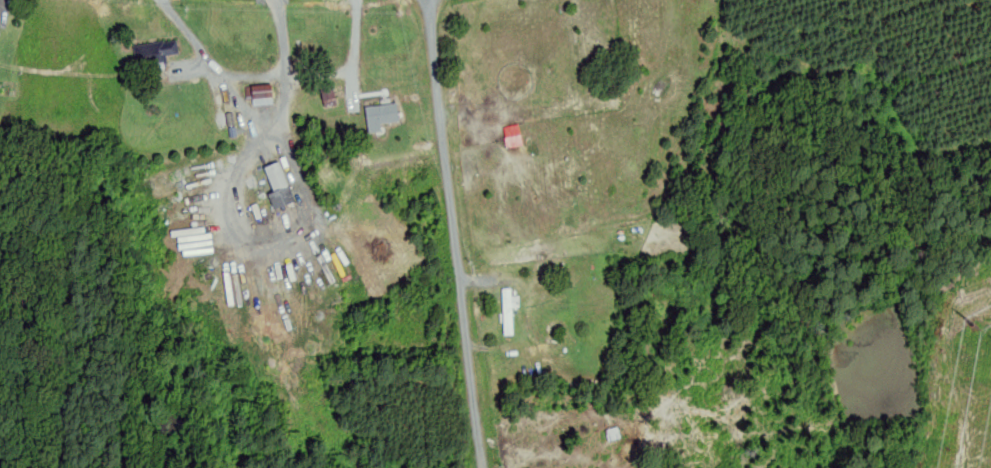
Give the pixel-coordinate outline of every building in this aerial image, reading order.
[(164,54),(176,54),(176,42),(134,42),(134,70),(164,69),(164,54)] [(323,105),(337,104),(334,84),(321,86),(323,105)] [(271,85),(246,85),(246,103),(271,103),(271,85)] [(364,106),(366,124),(397,121),(395,103),(364,106)] [(504,126),(508,147),(523,144),(520,123),(504,126)] [(272,193),(266,195),(272,209),(292,201),(276,162),(262,168),(272,193)] [(510,306),(518,306),(518,296),(510,296),(510,288),(501,288),(501,334),(510,334),(510,306)]
